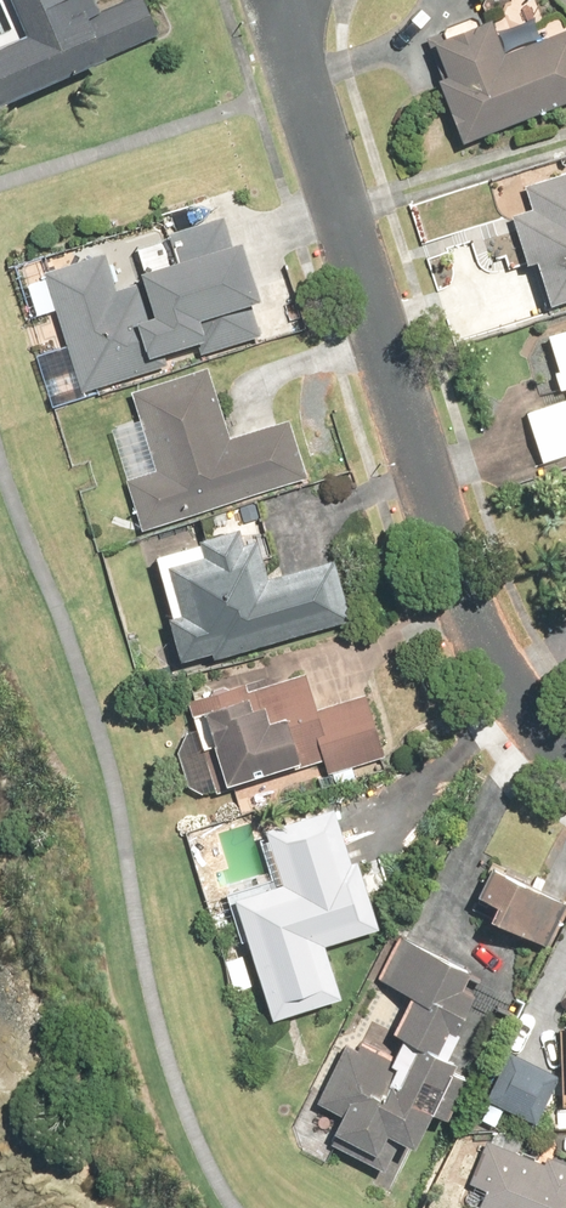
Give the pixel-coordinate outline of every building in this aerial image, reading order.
[(158,33),(144,0),(128,0),(98,13),(93,0),(8,0),(22,32),(0,42),(0,101),(158,33)] [(461,143),(565,103),(565,29),(505,53),(491,18),(432,41),(446,76),(436,80),(461,143)] [(550,307),(565,302),(565,172),(524,185),(531,209),(509,215),(525,265),(536,262),(550,307)] [(104,252),(41,272),(80,394),(167,366),(163,353),(196,342),(201,356),(261,338),(250,303),(258,300),(239,240),(230,242),(222,216),(167,233),(175,259),(136,271),(139,280),(115,288),(104,252)] [(545,335),(557,372),(554,373),(559,390),(565,387),(565,329),(545,335)] [(123,481),(139,529),(307,477),(289,419),(230,438),(208,366),(130,390),(155,471),(123,481)] [(542,463),(565,456),(565,400),(526,413),(542,463)] [(176,612),(165,616),(179,662),(208,653),(210,659),(352,619),(334,558),(266,577),(256,541),(243,545),(238,527),(195,539),(200,557),(163,568),(176,612)] [(186,702),(215,794),(323,760),(327,774),(386,756),(366,693),(316,709),(304,671),(269,683),(267,676),(186,702)] [(281,882),(232,897),(271,1020),(340,999),(323,944),(376,928),(355,859),(349,861),(331,805),(263,826),(281,882)] [(545,947),(565,903),(565,902),(489,865),(475,895),(492,903),(485,918),(545,947)] [(398,1147),(415,1155),(434,1116),(448,1124),(468,1084),(453,1076),(458,1066),(447,1060),(476,1000),(463,993),(471,977),(401,943),(380,986),(411,1002),(393,1038),(404,1043),(395,1060),(364,1045),(360,1053),(347,1047),(318,1105),(343,1117),(333,1138),(335,1139),(331,1146),(386,1172),(398,1147)] [(484,1097),(534,1124),(560,1077),(510,1049),(484,1097)] [(476,1207),(565,1207),(565,1164),(546,1156),(543,1163),(485,1140),(467,1184),(483,1191),(476,1207)]
